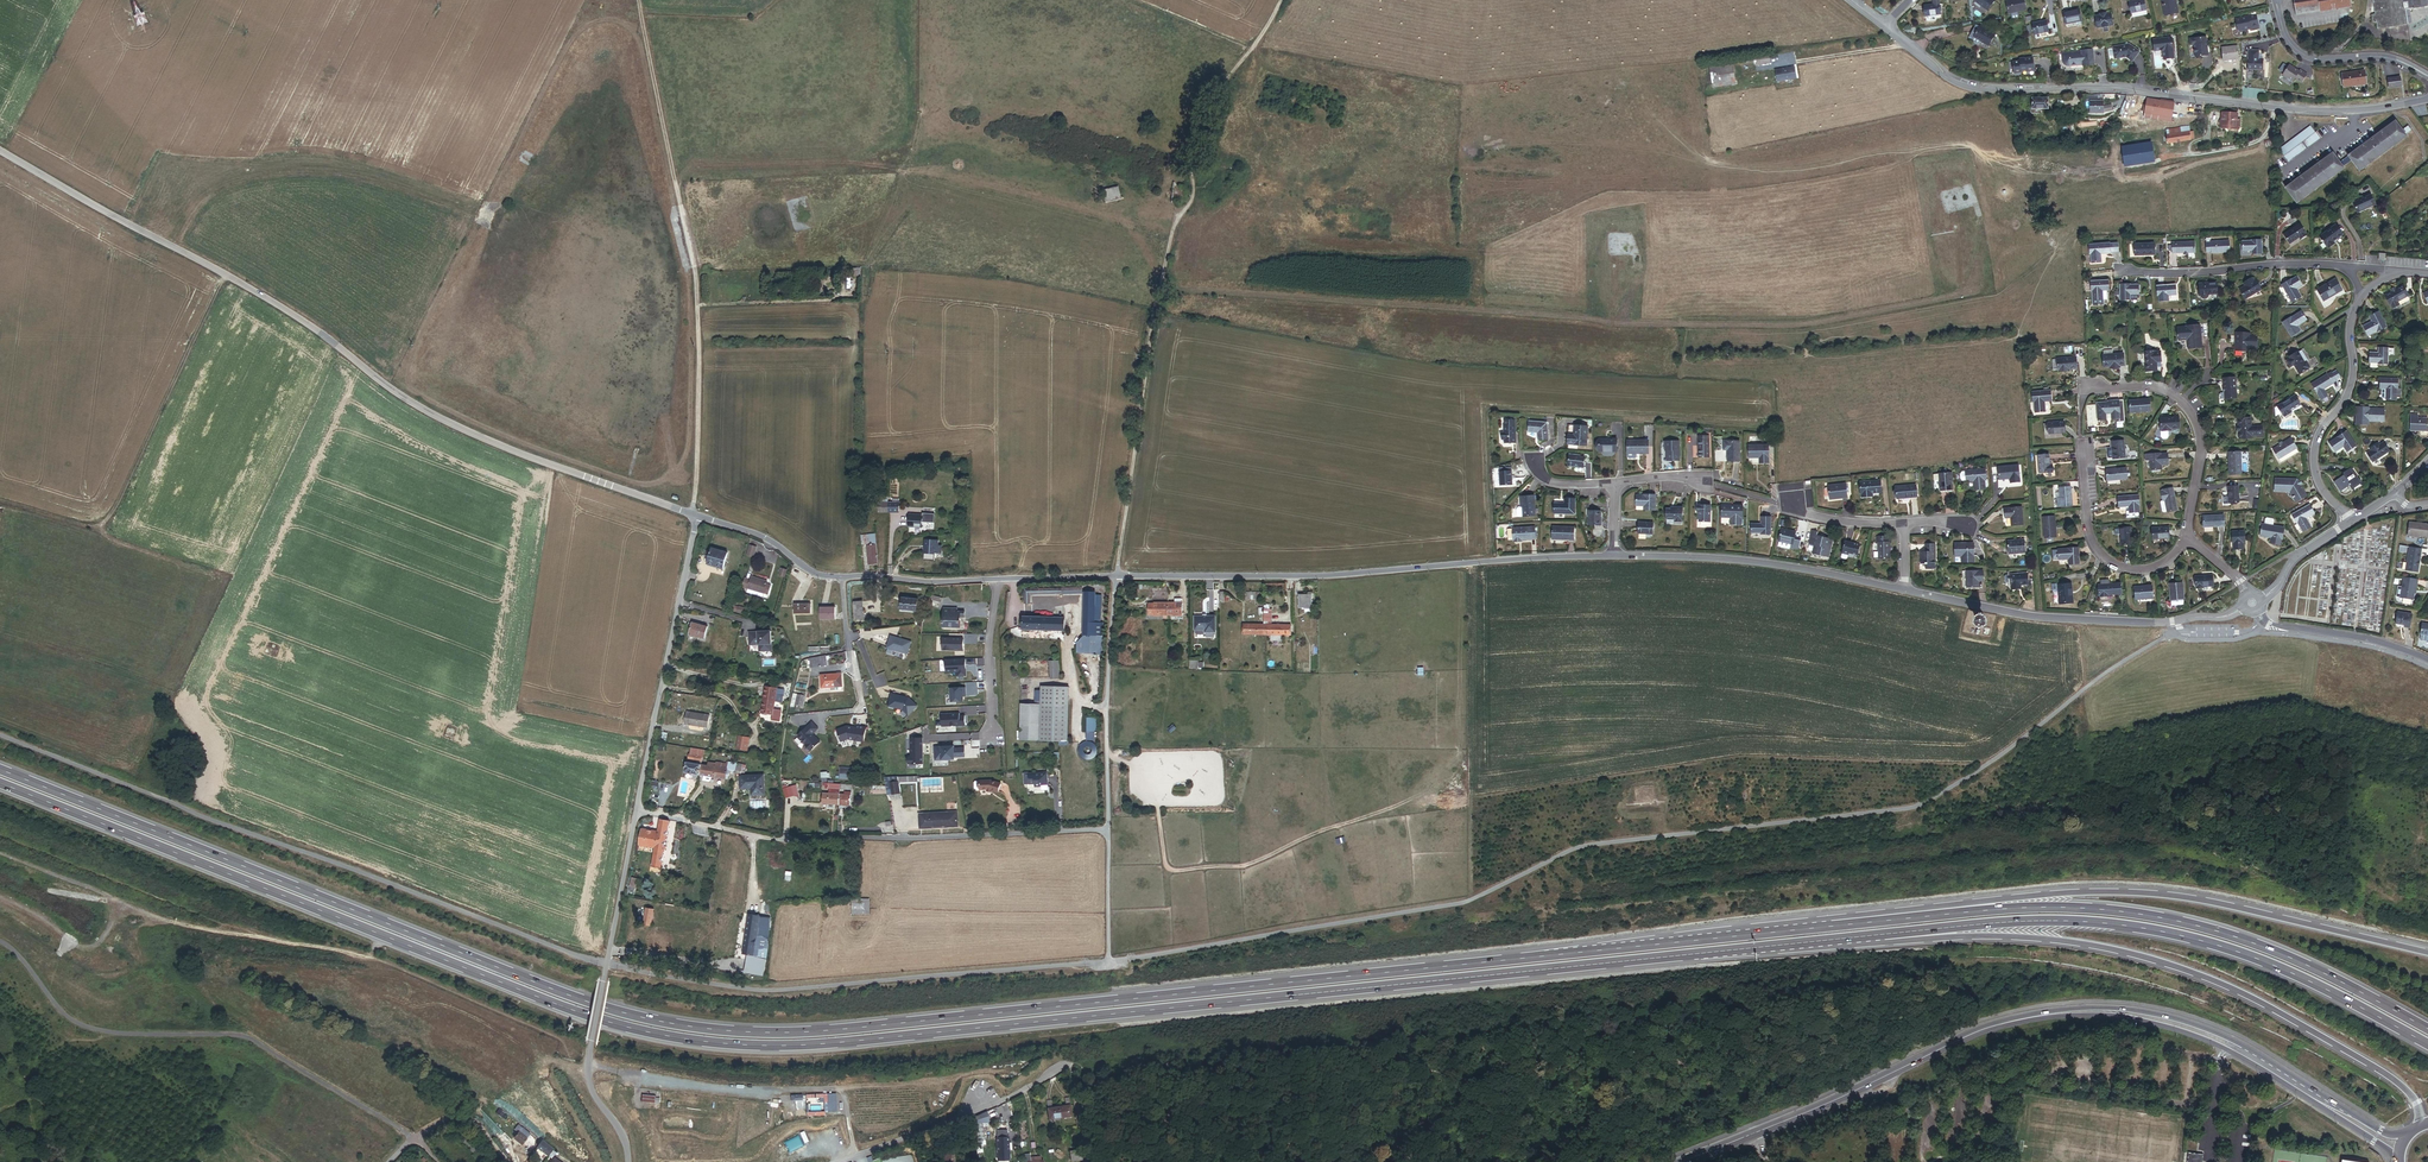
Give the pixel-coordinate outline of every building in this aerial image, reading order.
[(1995,0),(1977,0),(1989,9),(1995,0)] [(2028,11),(2026,0),(2010,0),(2008,0),(2010,14),(2028,11)] [(2147,8),(2146,0),(2135,0),(2131,1),(2133,11),(2147,8)] [(2179,11),(2176,0),(2163,0),(2163,3),(2165,2),(2168,14),(2179,11)] [(2320,9),(2319,0),(2295,0),(2297,13),(2320,9)] [(2351,0),(2319,0),(2320,9),(2320,10),(2352,5),(2351,0)] [(2377,13),(2373,14),(2375,22),(2378,22),(2379,29),(2409,24),(2407,9),(2427,6),(2427,0),(2375,0),(2377,13)] [(1941,13),(1940,3),(1925,5),(1927,18),(1937,17),(1936,14),(1941,13)] [(2068,23),(2083,19),(2081,8),(2065,11),(2068,23)] [(2110,24),(2115,23),(2113,12),(2108,13),(2107,10),(2102,11),(2102,14),(2097,15),(2099,26),(2104,25),(2104,26),(2110,25),(2110,24)] [(2254,15),(2234,19),(2236,30),(2238,31),(2243,30),(2243,33),(2246,33),(2245,29),(2249,28),(2249,27),(2257,25),(2254,15)] [(2037,33),(2050,30),(2048,20),(2034,23),(2037,33)] [(1997,31),(1982,22),(1981,24),(1977,22),(1970,34),(1971,37),(1979,41),(1981,40),(1982,39),(1990,43),(1997,31)] [(2172,62),(2169,36),(2150,37),(2151,49),(2159,48),(2160,64),(2164,67),(2172,62)] [(2208,55),(2206,36),(2189,38),(2190,44),(2193,44),(2194,56),(2208,55)] [(2235,44),(2220,46),(2222,60),(2237,58),(2235,44)] [(2137,56),(2129,47),(2112,49),(2114,61),(2124,60),(2129,64),(2137,56)] [(2093,63),(2092,48),(2081,48),(2081,50),(2078,50),(2078,51),(2076,51),(2076,50),(2061,50),(2061,57),(2062,58),(2064,62),(2066,63),(2069,63),(2083,63),(2083,64),(2093,63)] [(2256,50),(2246,50),(2245,69),(2259,70),(2260,59),(2256,59),(2256,50)] [(1766,57),(1750,59),(1751,69),(1767,67),(1766,57)] [(2025,71),(2033,71),(2033,57),(2020,58),(2020,59),(2012,59),(2013,71),(2021,71),(2021,69),(2025,69),(2025,71)] [(2298,79),(2304,83),(2310,75),(2303,70),(2302,71),(2292,65),(2285,76),(2295,82),(2298,79)] [(1707,74),(1729,71),(1729,66),(1706,69),(1707,74)] [(1708,85),(1731,82),(1729,71),(1707,74),(1708,85)] [(2346,89),(2368,86),(2366,71),(2344,75),(2346,89)] [(1773,86),(1793,83),(1792,72),(1772,75),(1773,86)] [(2391,89),(2402,88),(2401,79),(2390,80),(2391,89)] [(2033,108),(2048,109),(2048,97),(2033,96),(2033,108)] [(2089,114),(2103,114),(2103,113),(2103,106),(2103,102),(2089,102),(2089,114)] [(2143,114),(2169,117),(2170,105),(2157,104),(2144,102),(2143,111),(2143,114)] [(2112,111),(2111,104),(2103,106),(2103,113),(2112,111)] [(2143,114),(2143,111),(2139,111),(2139,112),(2134,111),(2134,116),(2138,117),(2138,118),(2141,118),(2141,119),(2148,119),(2148,118),(2168,121),(2169,117),(2143,114)] [(2224,124),(2243,124),(2243,117),(2239,117),(2239,113),(2224,113),(2224,124)] [(2352,161),(2360,172),(2407,138),(2406,137),(2403,132),(2396,123),(2349,157),(2352,161)] [(2279,150),(2283,156),(2315,133),(2311,127),(2279,150)] [(2403,132),(2406,137),(2411,133),(2408,128),(2403,132)] [(2191,138),(2191,148),(2196,147),(2196,146),(2199,146),(2199,138),(2196,138),(2195,132),(2174,134),(2174,139),(2191,138)] [(2283,157),(2288,163),(2322,138),(2317,132),(2283,157)] [(2172,149),(2191,148),(2191,138),(2174,139),(2171,139),(2172,149)] [(2127,146),(2127,149),(2153,147),(2155,165),(2159,165),(2158,144),(2127,146)] [(2275,144),(2268,145),(2270,152),(2277,151),(2275,144)] [(2128,167),(2155,165),(2153,147),(2127,149),(2128,167)] [(2286,188),(2297,203),(2344,169),(2343,168),(2340,163),(2333,154),(2286,188)] [(2340,163),(2343,168),(2352,161),(2349,157),(2340,163)] [(1173,186),(1171,183),(1168,204),(1169,204),(1171,203),(1172,201),(1176,202),(1177,202),(1183,199),(1184,198),(1183,197),(1185,196),(1183,194),(1183,193),(1185,193),(1185,192),(1179,187),(1173,187),(1173,186)] [(1117,198),(1114,188),(1100,192),(1103,203),(1102,203),(1102,204),(1120,200),(1120,199),(1117,198)] [(2354,205),(2358,214),(2375,205),(2371,196),(2354,205)] [(2300,237),(2301,240),(2307,236),(2305,234),(2299,225),(2284,236),(2290,244),(2300,237)] [(2332,243),(2342,237),(2336,227),(2320,238),(2326,248),(2326,247),(2328,249),(2334,245),(2332,243)] [(2211,253),(2229,252),(2229,241),(2211,242),(2211,243),(2207,243),(2207,252),(2211,252),(2211,253)] [(2252,255),(2262,254),(2261,241),(2252,241),(2252,242),(2242,242),(2243,252),(2252,252),(2252,255)] [(2176,253),(2194,252),(2194,242),(2172,243),(2172,252),(2176,252),(2176,253)] [(2112,252),(2119,252),(2119,244),(2111,245),(2111,244),(2091,246),(2091,255),(2092,255),(2093,264),(2102,263),(2102,254),(2112,253),(2112,252)] [(2134,256),(2154,255),(2153,244),(2133,245),(2134,256)] [(2291,302),(2299,297),(2294,288),(2300,285),(2295,277),(2290,280),(2289,280),(2281,284),(2291,302)] [(2244,299),(2259,290),(2254,280),(2252,281),(2251,279),(2243,283),(2244,286),(2238,289),(2244,299)] [(2316,290),(2323,301),(2341,290),(2335,279),(2316,290)] [(2106,291),(2108,291),(2107,281),(2091,283),(2092,292),(2093,292),(2093,300),(2103,299),(2103,291),(2106,291)] [(2207,296),(2215,295),(2215,284),(2198,285),(2198,296),(2201,299),(2204,299),(2206,298),(2207,296)] [(2136,295),(2137,295),(2137,286),(2129,286),(2119,285),(2119,300),(2129,301),(2129,300),(2129,295),(2136,295)] [(2170,296),(2178,295),(2177,286),(2159,287),(2160,297),(2161,296),(2161,302),(2170,301),(2170,296)] [(2407,296),(2408,296),(2403,286),(2396,290),(2391,292),(2384,296),(2389,305),(2390,305),(2392,309),(2399,305),(2398,305),(2397,302),(2407,296)] [(2407,296),(2397,302),(2398,305),(2407,300),(2408,299),(2407,296)] [(2299,331),(2296,326),(2306,320),(2301,312),(2291,318),(2290,317),(2282,323),(2291,336),(2299,331)] [(2376,331),(2385,326),(2377,312),(2369,316),(2372,321),(2363,326),(2367,335),(2376,330),(2376,331)] [(2187,349),(2200,348),(2199,326),(2185,327),(2185,328),(2177,328),(2178,341),(2186,340),(2187,349)] [(2248,349),(2255,349),(2255,336),(2245,336),(2245,335),(2234,334),(2234,351),(2245,352),(2245,349),(2248,349)] [(2377,363),(2387,363),(2387,355),(2387,349),(2387,348),(2378,348),(2377,353),(2369,352),(2369,362),(2377,362),(2377,363)] [(2301,350),(2298,352),(2304,363),(2306,362),(2308,361),(2301,350)] [(2156,363),(2161,362),(2160,352),(2155,353),(2155,352),(2144,352),(2146,372),(2156,371),(2156,363)] [(2306,362),(2304,363),(2298,352),(2289,357),(2290,359),(2287,361),(2290,367),(2293,364),(2299,374),(2308,369),(2307,369),(2309,368),(2306,362)] [(2119,365),(2123,365),(2122,353),(2102,355),(2103,367),(2109,366),(2113,366),(2113,368),(2119,367),(2119,365)] [(2068,369),(2076,368),(2075,357),(2056,359),(2057,370),(2058,370),(2058,372),(2065,371),(2065,369),(2068,369)] [(2332,384),(2336,381),(2332,373),(2327,376),(2327,375),(2311,384),(2317,393),(2332,384)] [(2395,389),(2397,389),(2397,379),(2380,378),(2380,388),(2383,389),(2387,389),(2387,398),(2387,399),(2395,400),(2395,397),(2395,389)] [(2224,399),(2235,398),(2234,379),(2223,379),(2224,387),(2224,393),(2224,399)] [(2044,402),(2051,401),(2050,391),(2032,393),(2033,403),(2035,402),(2035,411),(2044,410),(2044,402)] [(2289,411),(2299,405),(2294,396),(2276,406),(2280,412),(2279,412),(2280,414),(2281,414),(2281,415),(2283,415),(2284,417),(2290,414),(2289,411)] [(2118,413),(2117,401),(2117,400),(2109,401),(2109,402),(2095,403),(2096,420),(2105,420),(2104,414),(2110,414),(2110,419),(2118,419),(2118,413)] [(2129,414),(2149,413),(2148,401),(2128,403),(2129,414)] [(2096,424),(2094,405),(2085,406),(2087,425),(2096,424)] [(2367,419),(2383,420),(2384,409),(2368,408),(2368,407),(2356,407),(2356,424),(2367,424),(2367,419)] [(2427,427),(2427,423),(2427,422),(2427,419),(2417,418),(2418,416),(2411,415),(2410,431),(2427,432),(2427,427)] [(2170,429),(2177,429),(2177,418),(2160,418),(2161,430),(2161,431),(2167,431),(2167,429),(2170,429)] [(2238,427),(2238,433),(2238,440),(2251,439),(2250,437),(2256,437),(2256,440),(2262,440),(2261,428),(2250,428),(2249,420),(2237,420),(2238,427)] [(1500,444),(1512,444),(1511,421),(1500,421),(1500,426),(1500,433),(1497,433),(1498,441),(1500,441),(1500,444)] [(1543,424),(1525,422),(1524,433),(1533,434),(1534,441),(1545,440),(1543,424)] [(2047,433),(2064,432),(2063,422),(2047,423),(2047,433)] [(1584,427),(1570,426),(1570,436),(1564,435),(1563,445),(1583,447),(1584,427)] [(2346,452),(2355,446),(2346,432),(2329,443),(2334,452),(2342,447),(2346,452)] [(1674,438),(1659,439),(1660,449),(1661,449),(1661,458),(1674,458),(1674,438)] [(1734,438),(1718,438),(1718,447),(1721,447),(1722,459),(1735,459),(1734,438)] [(1597,452),(1615,452),(1615,439),(1598,439),(1597,452)] [(1693,455),(1705,455),(1704,439),(1693,439),(1693,455)] [(2295,449),(2296,448),(2291,439),(2282,443),(2281,441),(2278,443),(2280,445),(2273,449),(2278,458),(2295,449)] [(1625,454),(1645,453),(1645,441),(1624,442),(1625,454)] [(2112,459),(2123,458),(2122,441),(2110,442),(2112,459)] [(1763,442),(1743,442),(1743,456),(1744,456),(1744,461),(1764,461),(1763,442)] [(2371,462),(2389,450),(2383,442),(2379,445),(2378,443),(2369,448),(2371,450),(2366,453),(2371,462)] [(2296,452),(2295,449),(2278,458),(2280,461),(2281,461),(2296,452)] [(2228,475),(2239,474),(2238,453),(2227,453),(2228,475)] [(2160,465),(2167,464),(2166,455),(2159,455),(2159,454),(2149,455),(2150,462),(2150,470),(2160,469),(2160,465)] [(2051,462),(2048,463),(2047,455),(2037,455),(2038,471),(2051,470),(2051,462)] [(1565,469),(1582,469),(1582,459),(1577,459),(1577,456),(1565,456),(1565,469)] [(1994,466),(1995,479),(2004,478),(2003,477),(2005,477),(2006,482),(2016,481),(2014,464),(1994,466)] [(1982,480),(1981,468),(1961,470),(1958,471),(1957,472),(1956,474),(1956,478),(1957,479),(1959,480),(1962,480),(1962,481),(1969,480),(1970,489),(1981,488),(1980,480),(1982,480)] [(2349,484),(2352,488),(2360,482),(2351,468),(2342,474),(2343,475),(2334,482),(2340,490),(2349,484)] [(2106,481),(2125,479),(2125,469),(2105,470),(2106,481)] [(1935,489),(1947,488),(1946,481),(1945,471),(1934,472),(1934,479),(1935,489)] [(1511,473),(1497,473),(1498,487),(1509,487),(1509,480),(1511,480),(1511,473)] [(2296,501),(2306,495),(2299,485),(2297,482),(2296,480),(2275,479),(2274,491),(2290,491),(2293,496),(2292,497),(2293,498),(2294,497),(2296,501)] [(1869,492),(1876,492),(1875,480),(1856,481),(1857,493),(1858,493),(1859,497),(1864,496),(1864,492),(1869,492)] [(1824,498),(1842,496),(1841,483),(1823,485),(1823,487),(1824,496),(1824,498)] [(1910,486),(1890,487),(1891,499),(1911,497),(1910,486)] [(2060,506),(2071,506),(2069,487),(2058,488),(2059,498),(2060,505),(2060,506)] [(2166,512),(2176,510),(2171,488),(2162,490),(2162,491),(2160,491),(2162,500),(2164,500),(2166,511),(2166,512)] [(2215,505),(2226,504),(2225,488),(2215,489),(2215,505)] [(1638,510),(1650,510),(1651,495),(1632,494),(1632,505),(1638,506),(1638,510)] [(2138,505),(2137,495),(2117,497),(2117,507),(2124,507),(2126,518),(2134,517),(2133,512),(2138,512),(2137,505),(2138,505)] [(899,505),(891,504),(891,497),(881,496),(881,512),(899,512),(899,505)] [(1532,497),(1518,498),(1518,509),(1517,509),(1516,509),(1515,510),(1514,512),(1514,517),(1516,519),(1521,518),(1533,517),(1532,497)] [(1562,505),(1552,505),(1551,515),(1573,516),(1573,501),(1562,500),(1562,505)] [(1726,522),(1738,523),(1738,503),(1720,503),(1720,515),(1726,515),(1726,522)] [(2310,527),(2305,518),(2314,513),(2309,505),(2292,515),(2296,523),(2297,523),(2302,531),(2310,527)] [(1706,506),(1692,506),(1692,514),(1694,514),(1693,522),(1705,523),(1706,506)] [(2018,506),(2000,507),(2000,517),(2006,517),(2007,525),(2019,524),(2018,506)] [(1677,523),(1677,508),(1666,508),(1666,509),(1661,509),(1660,520),(1669,521),(1669,522),(1677,523)] [(1599,512),(1586,512),(1586,527),(1599,527),(1599,512)] [(1756,521),(1747,521),(1747,530),(1756,530),(1756,531),(1766,531),(1766,514),(1756,514),(1756,521)] [(922,529),(923,517),(909,516),(909,518),(907,518),(906,519),(906,521),(907,523),(909,523),(908,528),(922,529)] [(2043,538),(2055,537),(2053,517),(2042,518),(2043,538)] [(2203,528),(2223,527),(2222,517),(2202,518),(2203,528)] [(2426,535),(2427,523),(2409,520),(2406,534),(2413,535),(2413,533),(2416,533),(2426,535)] [(1648,524),(1633,523),(1633,534),(1647,535),(1648,524)] [(2280,537),(2281,537),(2283,529),(2283,527),(2273,525),(2264,523),(2262,523),(2261,527),(2260,527),(2260,529),(2260,533),(2270,535),(2270,537),(2269,542),(2279,543),(2280,537)] [(2152,539),(2168,538),(2167,527),(2151,529),(2152,539)] [(1510,530),(1505,531),(1506,540),(1511,540),(1511,541),(1511,542),(1512,544),(1520,543),(1520,542),(1534,541),(1533,528),(1510,530)] [(1548,540),(1571,540),(1571,528),(1548,528),(1548,540)] [(2120,545),(2130,544),(2128,528),(2118,529),(2119,535),(2120,545)] [(1786,543),(1788,544),(1789,539),(1790,535),(1790,532),(1777,529),(1774,540),(1775,541),(1786,543)] [(1808,529),(1805,542),(1810,543),(1808,552),(1825,556),(1829,538),(1813,534),(1814,530),(1808,529)] [(2240,543),(2242,543),(2242,533),(2230,534),(2231,544),(2232,544),(2232,551),(2241,550),(2240,543)] [(1874,541),(1874,550),(1870,550),(1870,556),(1874,556),(1874,557),(1886,557),(1886,540),(1884,540),(1883,535),(1872,535),(1872,541),(1874,541)] [(2020,538),(2003,540),(2004,553),(2021,552),(2020,538)] [(870,567),(879,566),(877,539),(863,540),(864,551),(868,550),(870,567)] [(1856,543),(1841,540),(1838,552),(1837,555),(1838,557),(1842,558),(1843,557),(1844,552),(1854,554),(1856,543)] [(1968,540),(1950,540),(1950,553),(1956,553),(1956,558),(1968,558),(1968,540)] [(938,543),(925,542),(924,555),(928,556),(928,555),(941,556),(941,548),(938,548),(938,543)] [(1922,570),(1930,570),(1930,556),(1929,556),(1929,544),(1919,544),(1920,552),(1914,552),(1915,563),(1922,563),(1922,570)] [(2418,551),(2419,546),(2407,545),(2403,568),(2416,570),(2419,551),(2418,551)] [(2068,565),(2077,564),(2077,548),(2067,548),(2067,550),(2057,550),(2057,560),(2067,559),(2068,565)] [(759,552),(752,550),(749,561),(756,563),(759,552)] [(706,566),(721,572),(726,556),(711,551),(706,566)] [(1978,567),(1961,567),(1961,584),(1974,584),(1974,578),(1974,576),(1978,576),(1978,567)] [(2006,574),(2002,574),(2001,576),(2001,581),(2002,582),(2007,581),(2007,587),(2015,587),(2015,584),(2023,583),(2023,573),(2006,574)] [(2410,598),(2411,591),(2412,588),(2413,588),(2415,577),(2401,575),(2398,596),(2410,598)] [(2202,588),(2212,587),(2211,578),(2194,579),(2194,588),(2195,588),(2195,590),(2202,589),(2202,588)] [(750,594),(766,599),(769,589),(769,587),(754,582),(753,585),(750,594)] [(753,585),(747,583),(745,592),(750,594),(753,585)] [(2069,603),(2068,590),(2070,590),(2069,584),(2056,585),(2057,604),(2069,603)] [(2106,595),(2120,595),(2119,585),(2097,586),(2097,596),(2098,596),(2098,598),(2106,597),(2106,595)] [(2181,607),(2180,586),(2167,587),(2169,608),(2181,607)] [(2152,599),(2151,587),(2134,588),(2135,600),(2152,599)] [(1032,607),(1032,598),(1061,597),(1061,593),(1025,594),(1025,607),(1032,607)] [(1085,635),(1102,635),(1103,623),(1100,623),(1095,623),(1095,599),(1096,594),(1086,594),(1085,635)] [(1295,605),(1309,605),(1309,598),(1309,595),(1306,595),(1295,595),(1295,605)] [(900,608),(915,610),(916,598),(901,596),(900,608)] [(1175,607),(1166,607),(1166,617),(1166,618),(1168,618),(1168,620),(1181,620),(1181,617),(1181,607),(1181,602),(1175,602),(1175,607)] [(856,628),(866,627),(863,606),(854,607),(855,624),(856,628)] [(1166,617),(1166,607),(1154,607),(1148,607),(1148,617),(1158,618),(1158,619),(1164,619),(1164,618),(1166,618),(1166,617)] [(964,627),(964,618),(968,617),(967,611),(958,611),(958,608),(954,608),(945,609),(946,628),(964,627)] [(795,618),(811,619),(812,610),(796,609),(795,618)] [(2402,626),(2407,627),(2409,612),(2396,610),(2394,622),(2402,624),(2402,626)] [(1262,611),(1262,626),(1262,636),(1290,637),(1290,626),(1270,626),(1270,611),(1262,611)] [(1211,629),(1211,613),(1189,613),(1189,627),(1190,627),(1190,629),(1192,632),(1198,632),(1200,629),(1211,629)] [(822,626),(837,626),(837,615),(822,615),(822,626)] [(1027,630),(1066,629),(1066,615),(1027,617),(1027,630)] [(1986,625),(1985,622),(1984,621),(1982,619),(1979,619),(1976,620),(1974,622),(1974,625),(1974,627),(1975,629),(1977,631),(1979,632),(1981,632),(1983,631),(1984,630),(1985,629),(1986,627),(1986,626),(1986,625)] [(2420,621),(2418,632),(2419,632),(2418,637),(2427,639),(2427,634),(2427,622),(2420,621)] [(1262,636),(1262,626),(1241,625),(1241,636),(1262,636)] [(691,641),(705,644),(708,629),(695,626),(691,641)] [(773,654),(772,634),(750,635),(751,645),(763,645),(763,654),(773,654)] [(906,653),(910,641),(890,635),(886,647),(906,653)] [(1078,654),(1102,655),(1102,635),(1085,635),(1078,642),(1078,654)] [(961,638),(942,638),(942,650),(961,650),(961,638)] [(763,654),(763,645),(751,645),(751,648),(760,648),(760,654),(763,654)] [(1185,665),(1193,666),(1194,658),(1185,657),(1185,665)] [(813,669),(829,667),(829,661),(828,659),(812,661),(813,669)] [(965,660),(946,661),(947,673),(958,672),(958,677),(966,676),(965,660)] [(843,675),(822,677),(823,690),(832,689),(832,692),(843,692),(843,689),(844,688),(843,675)] [(965,687),(950,688),(950,701),(963,700),(963,696),(966,695),(965,687)] [(1041,710),(1021,710),(1020,746),(1067,747),(1069,693),(1041,693),(1041,710)] [(777,702),(784,703),(785,697),(766,694),(762,720),(774,722),(774,717),(775,716),(775,715),(775,711),(776,708),(776,704),(777,702)] [(905,697),(891,694),(888,706),(902,709),(907,714),(917,705),(909,698),(909,699),(908,700),(905,697)] [(805,708),(807,697),(796,695),(793,705),(795,706),(802,707),(805,708)] [(682,728),(705,733),(708,720),(684,715),(682,728)] [(958,715),(940,716),(941,728),(964,727),(964,718),(959,718),(958,715)] [(781,718),(774,717),(774,722),(774,723),(772,731),(779,732),(781,718)] [(1086,736),(1095,736),(1095,724),(1087,724),(1086,736)] [(814,737),(819,732),(813,726),(799,739),(807,748),(806,749),(811,755),(821,746),(815,739),(815,740),(813,738),(814,737)] [(865,745),(867,731),(858,730),(858,732),(853,732),(853,731),(848,730),(838,734),(842,746),(849,743),(865,745)] [(672,738),(664,736),(662,746),(670,748),(672,738)] [(735,750),(746,751),(748,739),(736,737),(735,750)] [(921,740),(910,740),(911,757),(910,757),(908,762),(910,766),(922,765),(921,740)] [(934,749),(934,762),(953,761),(953,759),(964,758),(963,750),(953,750),(953,748),(934,749)] [(690,776),(699,777),(703,778),(702,783),(709,784),(711,782),(712,779),(726,781),(728,771),(729,764),(717,762),(717,764),(706,763),(707,759),(694,757),(693,766),(692,766),(690,776)] [(728,771),(735,773),(737,766),(729,764),(728,771)] [(735,776),(742,777),(742,776),(744,767),(737,766),(735,773),(735,776)] [(1046,772),(1027,773),(1028,784),(1033,784),(1033,786),(1040,786),(1039,786),(1046,785),(1046,772)] [(845,778),(835,777),(834,782),(839,782),(839,786),(844,787),(844,783),(845,783),(845,782),(850,782),(850,778),(845,778)] [(750,798),(761,799),(762,781),(740,780),(739,792),(750,792),(750,798)] [(887,798),(893,797),(891,783),(899,782),(899,787),(918,786),(918,780),(885,781),(886,790),(887,798)] [(988,789),(996,792),(999,784),(989,780),(978,780),(978,781),(974,781),(972,782),(972,788),(974,789),(978,789),(978,790),(988,789)] [(893,797),(901,796),(899,787),(899,782),(891,783),(893,797)] [(943,782),(921,782),(921,797),(944,796),(943,782)] [(784,804),(793,803),(793,795),(793,789),(793,788),(783,789),(784,804)] [(827,806),(842,807),(842,799),(828,798),(827,806)] [(918,829),(956,829),(956,815),(918,815),(918,829)] [(652,867),(660,868),(669,820),(661,819),(658,832),(642,829),(639,844),(656,847),(652,867)] [(644,928),(651,929),(654,913),(646,912),(644,928)] [(766,951),(767,946),(764,941),(759,940),(754,940),(756,924),(757,920),(746,919),(741,958),(752,959),(753,953),(762,954),(766,951)] [(1070,1105),(1048,1109),(1049,1120),(1072,1117),(1070,1105)] [(1008,1123),(995,1124),(996,1131),(997,1138),(996,1138),(998,1160),(1011,1159),(1010,1150),(1009,1151),(1008,1131),(1008,1123)] [(445,1132),(455,1129),(453,1124),(444,1127),(445,1132)] [(512,1139),(513,1138),(521,1145),(525,1140),(513,1130),(508,1136),(512,1139)] [(472,1152),(481,1145),(470,1133),(462,1140),(472,1152)] [(517,1150),(521,1145),(513,1138),(512,1139),(508,1144),(517,1150)] [(533,1158),(538,1161),(540,1161),(542,1159),(545,1161),(550,1153),(540,1145),(538,1148),(539,1149),(538,1150),(547,1156),(544,1160),(536,1154),(533,1158)] [(486,1148),(482,1151),(492,1161),(498,1161),(486,1148)] [(1081,1149),(1070,1151),(1072,1161),(1083,1160),(1081,1149)] [(544,1160),(547,1156),(538,1150),(536,1154),(544,1160)] [(954,1151),(940,1153),(940,1152),(936,1153),(937,1160),(941,1159),(942,1161),(955,1161),(954,1151)] [(2189,1153),(2187,1161),(2203,1161),(2204,1155),(2189,1153)]
